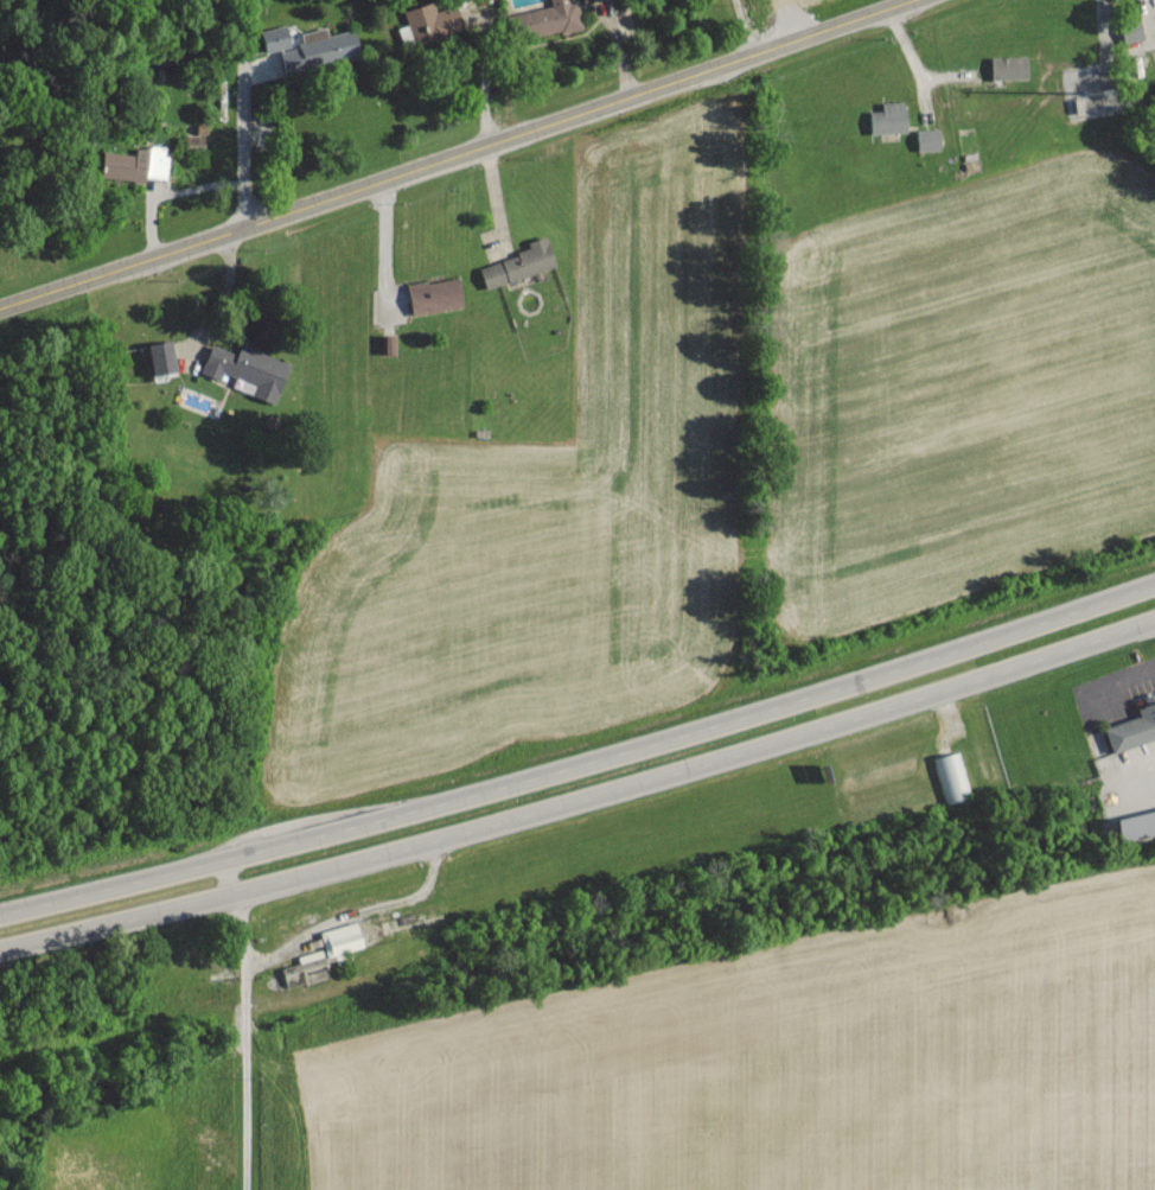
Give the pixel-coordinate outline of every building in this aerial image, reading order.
[(403,10),(415,45),(464,29),(456,3),(435,10),(432,0),(403,10)] [(577,0),(550,0),(551,5),(507,14),(513,41),(582,26),(577,0)] [(1124,42),(1144,38),(1140,22),(1121,26),(1124,42)] [(265,51),(290,46),(286,24),(261,29),(265,51)] [(355,28),(327,34),(326,27),(300,32),(303,44),(279,49),(284,73),(361,59),(355,28)] [(991,56),(991,79),(1028,78),(1027,55),(991,56)] [(870,110),(871,133),(906,131),(905,100),(882,101),(882,110),(870,110)] [(918,149),(940,149),(939,128),(917,128),(918,149)] [(103,152),(101,178),(145,180),(145,177),(165,178),(167,147),(135,145),(135,153),(103,152)] [(479,265),(485,287),(556,266),(547,235),(527,241),(530,250),(479,265)] [(413,314),(463,304),(458,275),(407,285),(413,314)] [(177,370),(170,339),(147,344),(153,374),(177,370)] [(200,372),(220,379),(223,372),(235,376),(232,386),(275,402),(290,362),(240,344),(237,352),(211,343),(200,372)] [(1135,702),(1139,716),(1104,727),(1112,751),(1154,737),(1154,696),(1135,702)] [(1116,817),(1121,841),(1154,833),(1154,809),(1116,817)] [(319,931),(326,956),(363,945),(356,921),(319,931)]
